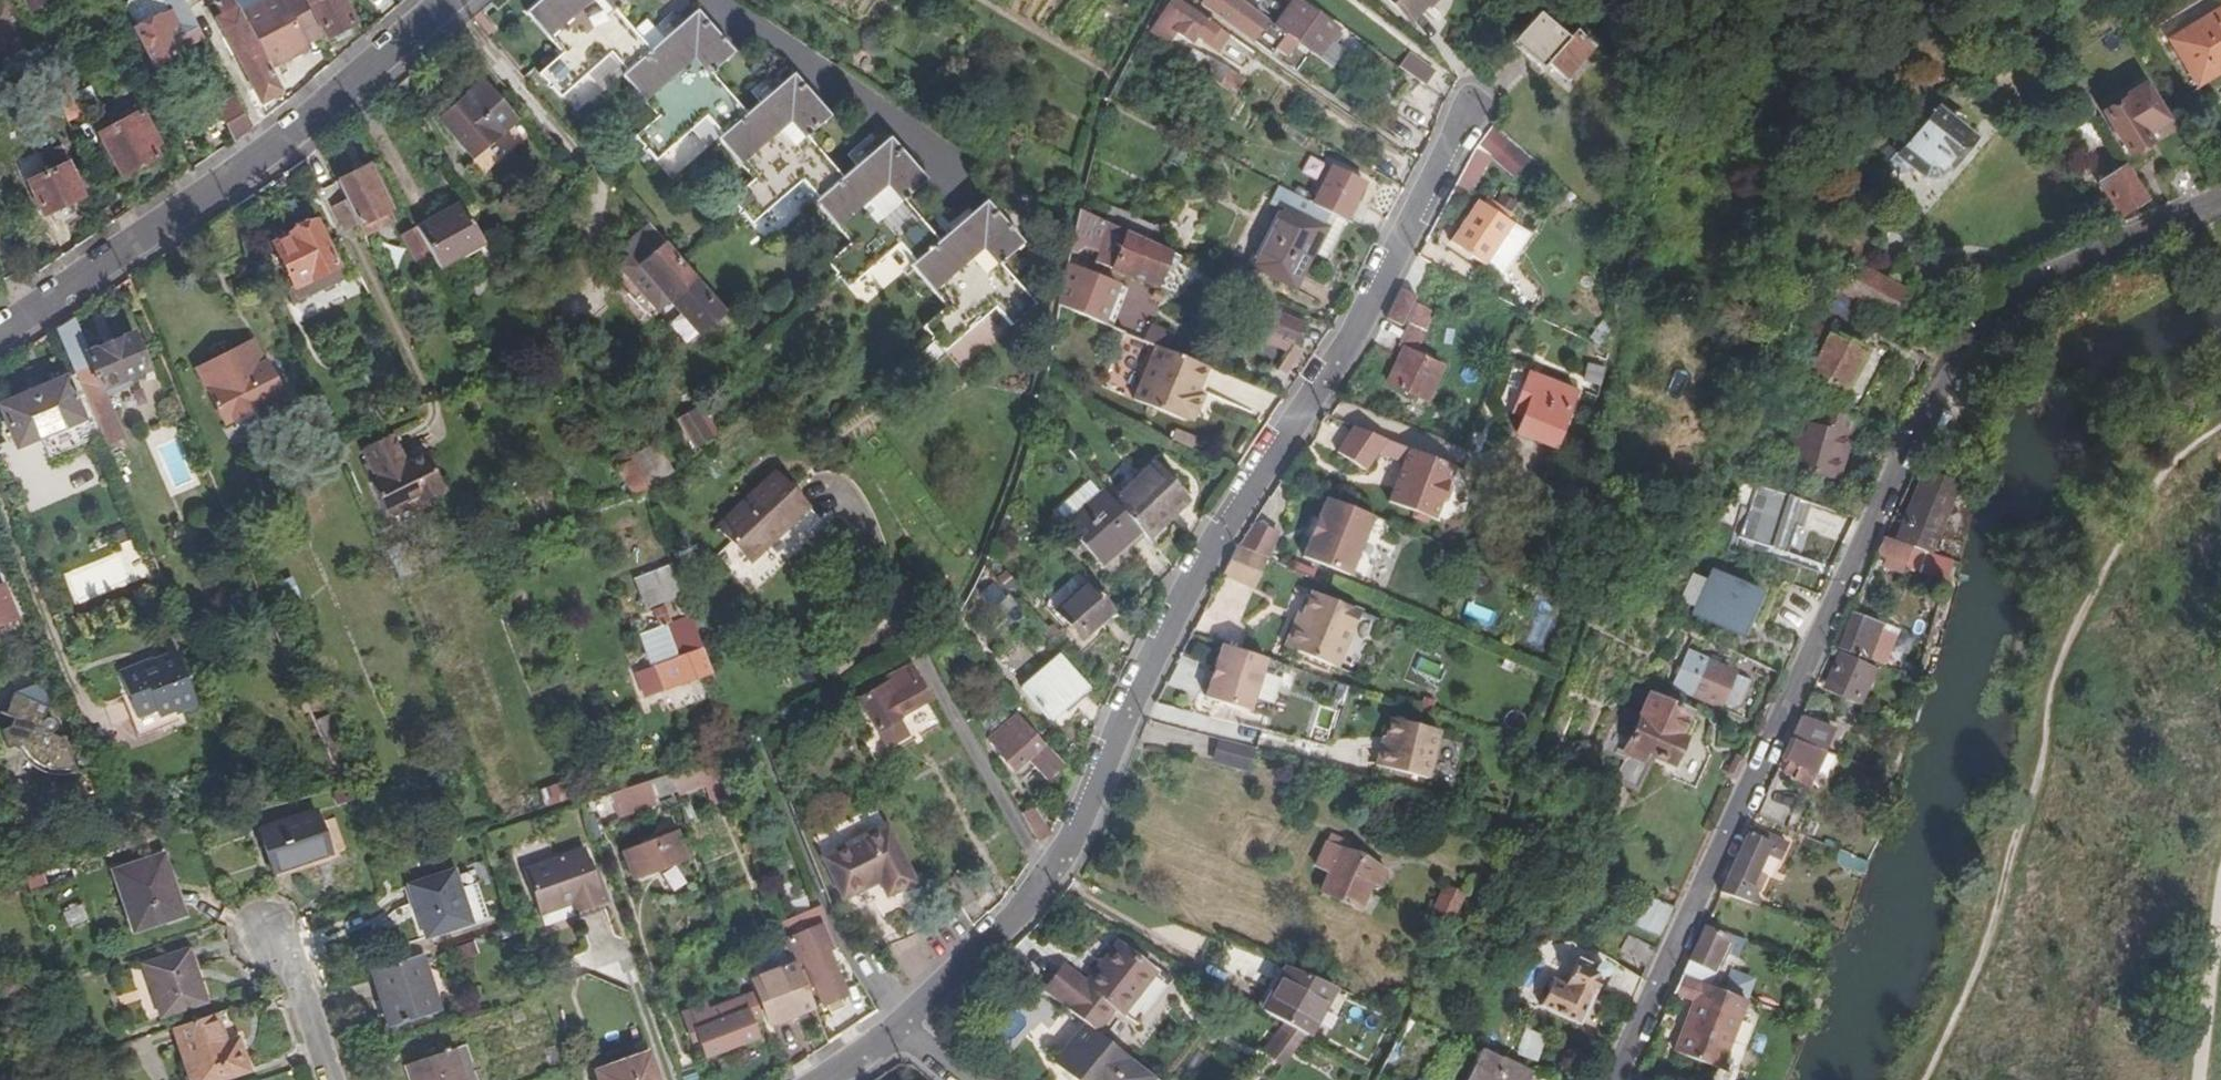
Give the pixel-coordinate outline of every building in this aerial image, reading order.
[(32,11),(51,2),(50,0),(27,0),(32,11)] [(128,4),(158,63),(179,53),(177,51),(172,40),(200,26),(187,0),(130,0),(128,4)] [(218,18),(224,16),(215,0),(214,0),(210,2),(218,18)] [(242,11),(236,0),(215,0),(224,16),(218,18),(262,102),(283,89),(272,69),(269,63),(242,11)] [(242,11),(269,63),(283,56),(286,62),(307,50),(304,44),(321,36),(302,0),(263,0),(242,11)] [(348,0),(309,0),(327,36),(358,19),(348,0)] [(526,14),(563,56),(541,76),(561,101),(589,77),(604,94),(621,80),(657,122),(633,142),(656,167),(706,124),(721,141),(718,145),(754,186),(731,206),(752,231),(803,187),(818,204),(814,208),(850,250),(828,269),(849,294),(899,251),(915,268),(910,272),(948,314),(924,334),(946,359),(996,315),(1009,332),(1031,312),(994,271),(1018,250),(982,208),(935,246),(899,206),(924,184),(888,143),(843,181),(806,140),(829,120),(793,78),(747,117),(711,75),(734,55),(698,13),(666,40),(650,22),(636,35),(615,11),(629,0),(542,0),(526,14)] [(1179,0),(1178,0),(1170,12),(1175,15),(1170,22),(1199,43),(1204,35),(1215,43),(1224,31),(1179,0)] [(1298,44),(1278,28),(1240,0),(1205,0),(1203,3),(1271,54),(1275,50),(1286,58),(1298,44)] [(1259,13),(1269,0),(1251,0),(1248,4),(1259,13)] [(1298,44),(1333,69),(1348,50),(1329,35),(1334,28),(1298,0),(1278,28),(1298,44)] [(1412,22),(1434,0),(1389,0),(1412,22)] [(2170,39),(2197,85),(2220,71),(2220,8),(2170,39)] [(1569,44),(1540,18),(1514,47),(1543,75),(1548,68),(1565,83),(1593,53),(1576,37),(1569,44)] [(177,51),(206,37),(200,26),(172,40),(177,51)] [(1209,79),(1238,96),(1246,81),(1194,50),(1185,66),(1192,70),(1209,79)] [(269,63),(272,69),(286,62),(283,56),(269,63)] [(1403,70),(1425,87),(1436,73),(1414,56),(1403,70)] [(1209,79),(1192,70),(1189,73),(1193,76),(1189,84),(1202,91),(1209,79)] [(65,117),(68,122),(84,113),(64,71),(48,79),(65,117)] [(576,118),(604,94),(589,77),(561,101),(576,118)] [(443,120),(477,158),(518,121),(485,83),(443,120)] [(2146,87),(2102,115),(2127,151),(2129,155),(2148,142),(2141,133),(2165,118),(2146,87)] [(117,94),(122,109),(137,102),(130,88),(117,94)] [(2085,100),(2082,96),(2076,100),(2082,110),(2078,113),(2085,123),(2096,117),(2085,100)] [(218,106),(237,139),(253,128),(237,97),(218,106)] [(2085,100),(2096,117),(2121,155),(2127,151),(2102,115),(2090,97),(2085,100)] [(1936,110),(1930,105),(1913,125),(1919,130),(1936,110)] [(151,124),(143,106),(99,127),(121,172),(159,154),(145,128),(151,124)] [(1913,125),(1897,145),(1902,150),(1897,155),(1914,170),(1925,179),(1936,178),(1952,159),(1955,161),(1972,141),(1936,110),(1919,130),(1913,125)] [(518,121),(477,158),(491,173),(532,136),(518,121)] [(1490,158),(1520,187),(1540,163),(1497,123),(1478,146),(1490,158)] [(1181,169),(1190,150),(1180,145),(1171,163),(1181,169)] [(1490,158),(1478,146),(1457,186),(1472,193),(1490,158)] [(86,195),(63,148),(44,158),(50,172),(30,182),(46,214),(86,195)] [(1914,170),(1897,155),(1888,166),(1905,181),(1914,170)] [(358,224),(364,236),(394,222),(389,212),(393,211),(370,166),(339,182),(346,197),(358,224)] [(2121,218),(2150,200),(2130,169),(2102,187),(2121,218)] [(1335,171),(1316,207),(1336,217),(1348,223),(1366,187),(1335,171)] [(1297,290),(1317,255),(1327,261),(1348,223),(1336,217),(1316,207),(1279,188),(1270,205),(1281,211),(1252,265),(1297,290)] [(344,230),(358,224),(346,197),(332,204),(344,230)] [(440,275),(483,248),(459,206),(418,232),(430,256),(440,275)] [(1452,248),(1486,272),(1497,257),(1513,268),(1531,243),(1481,207),(1452,248)] [(342,279),(316,223),(292,235),(293,238),(275,245),(300,299),(342,279)] [(1170,253),(1110,225),(1096,261),(1157,286),(1170,253)] [(731,315),(655,228),(628,251),(637,262),(626,272),(662,315),(675,305),(703,337),(731,315)] [(1092,255),(1100,235),(1085,228),(1076,249),(1092,255)] [(417,261),(430,256),(418,232),(406,236),(417,261)] [(1497,257),(1486,272),(1502,284),(1513,268),(1497,257)] [(1121,286),(1088,272),(1069,264),(1061,304),(1107,323),(1121,286)] [(1906,293),(1855,267),(1843,292),(1893,318),(1906,293)] [(1402,329),(1417,299),(1403,292),(1387,322),(1402,329)] [(1436,302),(1418,295),(1417,299),(1396,346),(1403,349),(1415,354),(1436,302)] [(1872,311),(1850,300),(1832,337),(1817,329),(1797,370),(1810,377),(1847,395),(1867,355),(1853,347),(1872,311)] [(1310,325),(1262,304),(1254,323),(1302,346),(1310,325)] [(88,354),(72,317),(56,328),(94,417),(102,437),(117,473),(129,469),(118,439),(122,438),(101,389),(148,369),(134,334),(88,354)] [(1538,354),(1548,358),(1553,346),(1544,342),(1538,354)] [(259,364),(249,343),(200,366),(223,418),(280,393),(265,362),(259,364)] [(1202,393),(1213,367),(1161,345),(1139,400),(1189,422),(1191,418),(1197,421),(1206,396),(1202,393)] [(1441,366),(1415,354),(1403,349),(1386,385),(1425,403),(1441,366)] [(1584,381),(1601,386),(1606,367),(1589,363),(1584,381)] [(1527,376),(1516,404),(1527,409),(1523,419),(1518,435),(1551,448),(1573,393),(1527,376)] [(1847,395),(1810,377),(1805,388),(1841,405),(1847,395)] [(102,437),(94,417),(85,421),(66,378),(1,408),(18,448),(40,440),(48,459),(102,437)] [(1527,409),(1516,404),(1512,414),(1523,419),(1527,409)] [(1860,420),(1816,406),(1812,422),(1801,419),(1795,434),(1801,437),(1791,465),(1832,479),(1848,435),(1854,437),(1860,420)] [(699,408),(673,422),(691,453),(715,440),(699,408)] [(893,422),(888,410),(876,416),(880,428),(893,422)] [(1453,486),(1459,470),(1357,431),(1340,457),(1367,474),(1379,457),(1407,468),(1405,474),(1410,477),(1406,488),(1400,486),(1392,506),(1420,516),(1418,522),(1430,526),(1433,522),(1438,523),(1443,509),(1450,512),(1458,489),(1453,486)] [(1177,442),(1198,450),(1201,439),(1180,432),(1177,442)] [(1801,437),(1795,434),(1786,463),(1791,465),(1801,437)] [(1839,481),(1854,437),(1848,435),(1832,479),(1839,481)] [(406,469),(392,440),(361,454),(375,483),(371,485),(384,516),(414,503),(417,508),(441,496),(426,459),(406,469)] [(634,460),(654,493),(677,475),(658,443),(631,458),(633,461),(634,460)] [(618,469),(633,461),(631,458),(627,449),(612,458),(618,469)] [(618,469),(637,498),(651,497),(654,493),(634,460),(633,461),(618,469)] [(1145,530),(1152,537),(1189,501),(1154,464),(1116,498),(1145,530)] [(1405,474),(1400,486),(1406,488),(1410,477),(1405,474)] [(823,525),(782,478),(722,530),(735,546),(718,560),(752,599),(812,545),(809,539),(823,525)] [(1106,487),(1098,478),(1058,513),(1066,522),(1106,487)] [(1914,552),(1923,556),(1952,489),(1927,479),(1898,545),(1914,552)] [(1738,538),(1789,553),(1797,525),(1810,529),(1817,504),(1753,485),(1746,509),(1738,507),(1727,543),(1736,546),(1738,538)] [(1106,487),(1066,522),(1114,576),(1134,559),(1134,551),(1128,545),(1145,530),(1116,498),(1106,487)] [(1367,584),(1392,525),(1329,501),(1304,559),(1367,584)] [(1239,547),(1269,559),(1281,529),(1252,517),(1239,547)] [(1898,545),(1886,540),(1878,557),(1907,569),(1914,552),(1898,545)] [(1257,590),(1269,559),(1239,547),(1223,577),(1257,590)] [(382,554),(394,581),(407,577),(395,550),(382,554)] [(644,610),(679,595),(667,567),(632,582),(644,610)] [(1113,605),(1088,577),(1055,608),(1079,636),(1113,605)] [(1695,620),(1742,643),(1763,599),(1717,577),(1695,620)] [(306,604),(296,581),(274,590),(285,613),(306,604)] [(18,620),(4,584),(0,586),(0,626),(18,620)] [(1003,601),(993,589),(979,599),(988,612),(1003,601)] [(1349,631),(1354,633),(1362,613),(1315,594),(1306,618),(1302,617),(1290,646),(1336,665),(1343,662),(1350,644),(1345,641),(1349,631)] [(1017,606),(1010,597),(998,608),(1004,617),(1017,606)] [(1763,599),(1742,643),(1746,645),(1767,601),(1763,599)] [(1461,616),(1489,624),(1493,609),(1466,601),(1461,616)] [(652,697),(711,673),(688,616),(640,635),(656,670),(643,676),(652,697)] [(1881,627),(1854,617),(1842,649),(1869,659),(1881,627)] [(1350,644),(1354,633),(1349,631),(1345,641),(1350,644)] [(1269,721),(1287,669),(1224,648),(1206,700),(1269,721)] [(159,713),(180,705),(197,698),(177,650),(140,665),(138,662),(119,671),(128,692),(138,717),(157,709),(159,713)] [(1743,680),(1686,651),(1668,686),(1717,710),(1719,706),(1731,712),(1739,708),(1747,692),(1749,693),(1753,686),(1752,681),(1745,678),(1743,680)] [(1855,700),(1871,664),(1841,651),(1825,687),(1855,700)] [(1089,687),(1060,655),(1023,690),(1050,721),(1089,687)] [(899,716),(935,697),(916,664),(894,675),(896,680),(862,698),(887,744),(908,733),(899,716)] [(47,724),(46,726),(54,708),(46,686),(20,697),(19,697),(18,697),(9,719),(12,721),(5,733),(13,752),(25,747),(31,757),(38,764),(46,769),(55,773),(65,774),(74,772),(78,771),(68,744),(51,737),(53,737),(54,737),(56,736),(58,735),(59,734),(59,732),(60,731),(60,729),(59,727),(58,725),(57,724),(56,723),(54,723),(52,722),(50,723),(49,723),(47,724)] [(185,715),(180,705),(159,713),(157,709),(138,717),(128,692),(123,695),(139,734),(185,715)] [(1695,721),(1655,701),(1647,719),(1630,712),(1607,757),(1629,769),(1622,788),(1643,797),(1662,762),(1677,770),(1689,747),(1684,743),(1695,721)] [(846,713),(858,733),(865,729),(853,709),(846,713)] [(333,716),(319,722),(330,747),(344,741),(333,716)] [(1065,765),(1017,718),(992,745),(1007,761),(1005,766),(1018,777),(1030,764),(1050,782),(1065,765)] [(1378,766),(1431,779),(1444,729),(1395,718),(1390,738),(1386,737),(1378,766)] [(1803,721),(1784,762),(1791,765),(1786,775),(1813,787),(1837,736),(1803,721)] [(330,747),(343,779),(351,776),(361,772),(348,740),(344,741),(330,747)] [(1250,771),(1254,752),(1220,744),(1214,762),(1250,771)] [(745,747),(709,760),(711,765),(747,752),(745,747)] [(709,760),(671,774),(676,787),(679,794),(717,780),(711,765),(709,760)] [(649,782),(654,795),(676,787),(671,774),(649,782)] [(654,795),(649,782),(611,796),(619,817),(657,803),(654,795)] [(535,791),(541,808),(563,801),(557,784),(535,791)] [(1768,787),(1759,815),(1783,822),(1792,795),(1768,787)] [(1038,805),(1025,815),(1040,841),(1053,833),(1038,805)] [(328,848),(313,808),(259,830),(273,868),(328,848)] [(827,856),(849,895),(867,884),(883,876),(892,891),(919,876),(887,822),(827,856)] [(634,879),(689,860),(678,830),(623,849),(634,879)] [(1722,896),(1756,906),(1760,895),(1754,893),(1771,856),(1776,858),(1783,842),(1752,830),(1728,884),(1722,896)] [(185,910),(163,849),(117,866),(138,926),(185,910)] [(1873,876),(1877,861),(1843,849),(1840,856),(1843,866),(1873,876)] [(606,911),(585,850),(524,871),(541,917),(573,906),(579,921),(606,911)] [(1373,871),(1324,851),(1314,876),(1326,881),(1319,899),(1355,914),(1373,871)] [(29,880),(35,895),(53,889),(47,873),(29,880)] [(470,925),(453,874),(410,888),(427,939),(470,925)] [(867,884),(849,895),(857,910),(877,900),(867,884)] [(1455,920),(1466,895),(1449,888),(1437,913),(1455,920)] [(1643,896),(1629,925),(1665,940),(1679,909),(1643,896)] [(60,911),(67,928),(83,921),(77,905),(60,911)] [(819,907),(837,947),(840,946),(823,906),(819,907)] [(850,993),(832,950),(837,947),(819,907),(779,925),(797,966),(801,976),(808,974),(823,1006),(830,1002),(836,1015),(850,1008),(844,996),(850,993)] [(1707,929),(1685,979),(1704,985),(1705,986),(1727,936),(1707,929)] [(1651,969),(1660,950),(1630,938),(1623,956),(1651,969)] [(1045,989),(1088,1023),(1096,1029),(1116,1004),(1124,1011),(1156,969),(1121,940),(1086,983),(1063,966),(1045,989)] [(208,998),(190,944),(145,959),(162,1014),(208,998)] [(1579,949),(1569,945),(1553,981),(1536,974),(1526,1001),(1577,1024),(1600,976),(1606,975),(1609,972),(1606,967),(1604,966),(1598,969),(1591,965),(1591,963),(1586,960),(1584,962),(1576,958),(1579,949)] [(436,1007),(419,952),(377,967),(388,1002),(383,1003),(390,1023),(436,1007)] [(1646,980),(1619,964),(1606,996),(1633,1009),(1646,980)] [(766,1026),(802,1013),(815,1008),(801,976),(797,966),(750,984),(754,993),(763,1017),(766,1026)] [(1265,1011),(1309,1036),(1334,988),(1288,968),(1265,1011)] [(1756,979),(1732,968),(1726,987),(1750,997),(1756,979)] [(1698,1005),(1704,985),(1685,979),(1676,998),(1698,1005)] [(1743,1019),(1749,1000),(1705,986),(1704,985),(1698,1005),(1680,1057),(1727,1072),(1743,1019)] [(753,1021),(763,1017),(754,993),(712,1009),(711,1004),(685,1014),(696,1040),(687,1043),(695,1067),(711,1061),(709,1057),(759,1039),(753,1021)] [(218,1011),(177,1025),(195,1079),(217,1079),(253,1068),(242,1037),(228,1042),(218,1011)] [(1752,1023),(1743,1019),(1727,1072),(1736,1075),(1752,1023)] [(1096,1029),(1088,1023),(1058,1058),(1085,1079),(1159,1079),(1096,1029)] [(1284,1067),(1306,1039),(1285,1024),(1263,1051),(1284,1067)] [(1520,1053),(1536,1059),(1542,1044),(1524,1038),(1520,1053)] [(415,1079),(465,1079),(453,1046),(409,1060),(415,1079)] [(1475,1048),(1471,1057),(1480,1061),(1471,1079),(1525,1079),(1529,1072),(1475,1048)] [(649,1055),(598,1073),(600,1079),(658,1079),(649,1055)] [(697,1071),(681,1075),(682,1079),(699,1079),(697,1071)]
